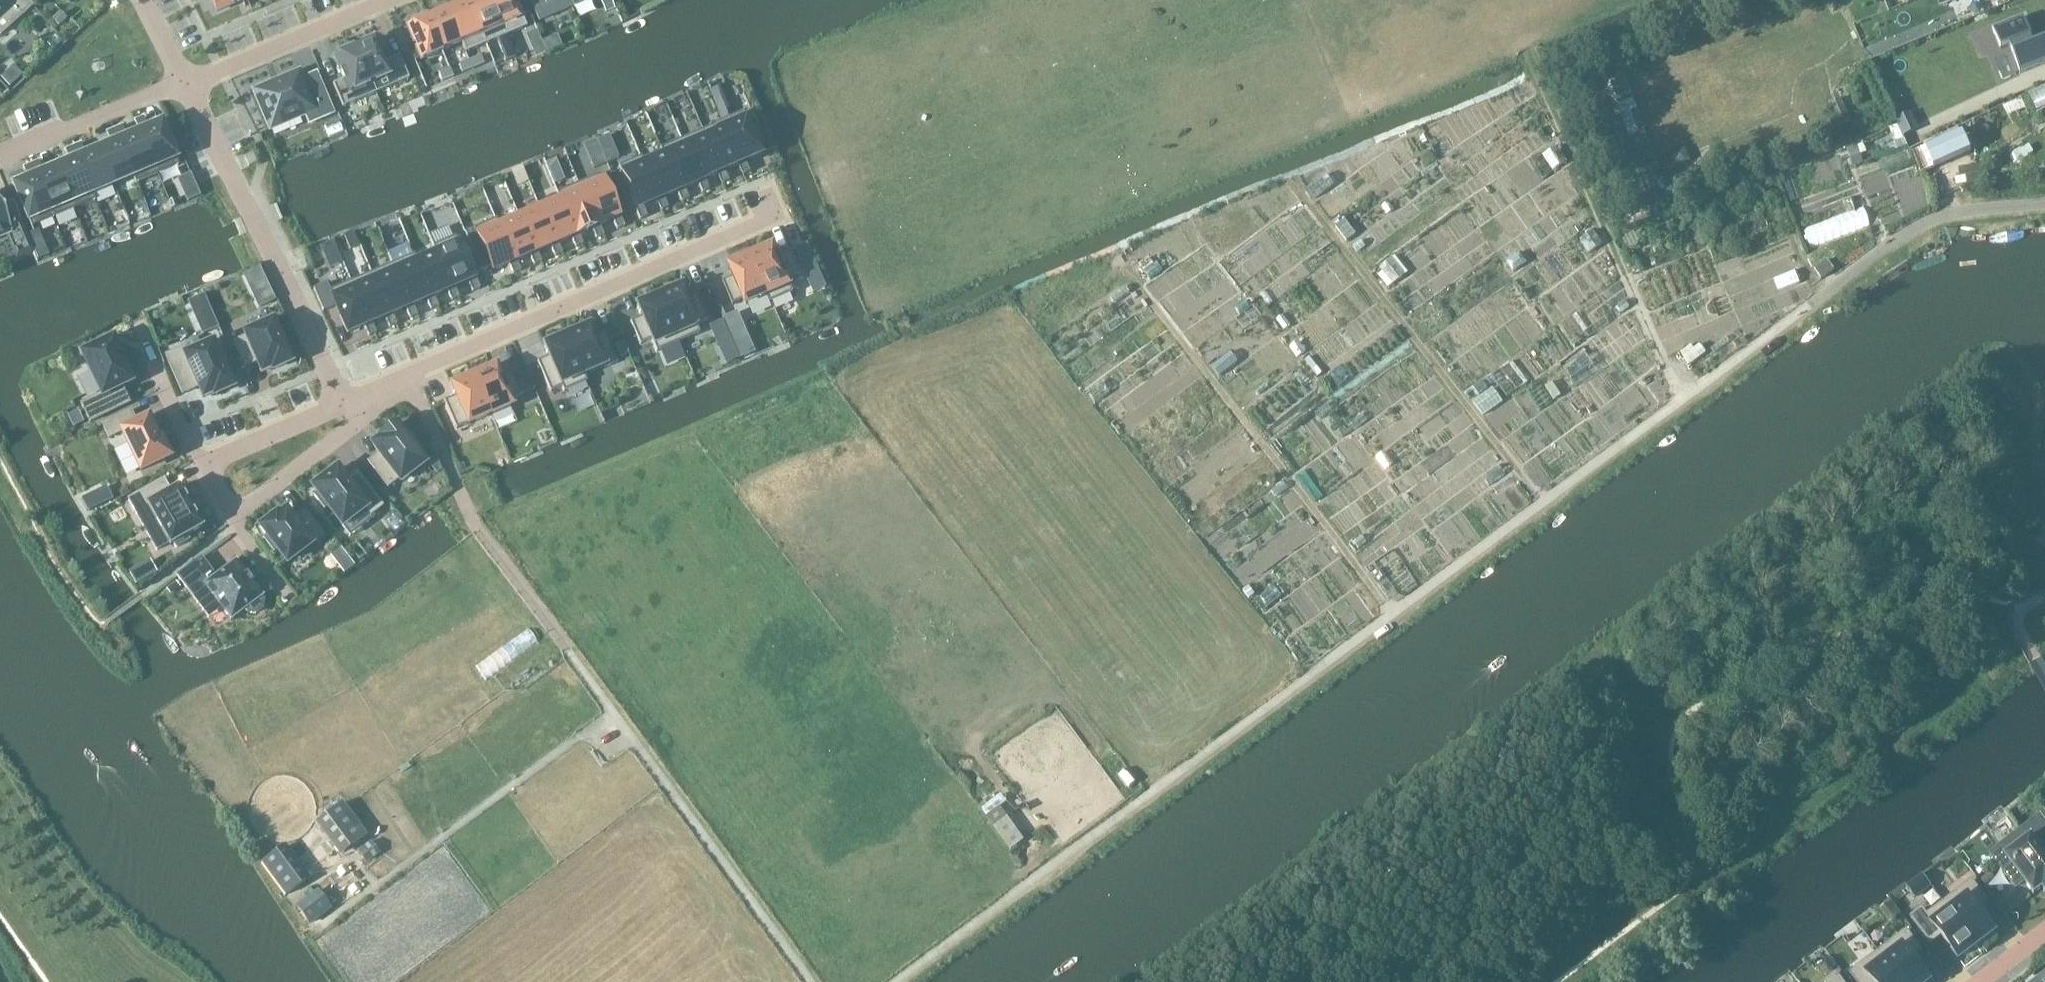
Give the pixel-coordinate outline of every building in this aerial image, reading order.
[(32,6),(26,0),(0,0),(0,18),(4,15),(11,24),(32,6)] [(215,11),(242,0),(210,0),(215,11)] [(486,44),(467,0),(447,9),(461,43),(465,53),(486,44)] [(491,0),(468,0),(467,0),(486,44),(506,36),(491,0)] [(506,36),(526,27),(515,0),(491,0),(506,36)] [(539,20),(571,7),(568,0),(530,0),(539,20)] [(461,43),(447,9),(427,17),(442,51),(461,43)] [(442,51),(427,17),(407,26),(416,48),(410,51),(414,60),(420,58),(421,60),(442,51)] [(1992,29),(2000,49),(2009,46),(2012,53),(2011,54),(2019,74),(2044,64),(2044,41),(2033,45),(2030,38),(2031,37),(2023,17),(1992,29)] [(356,47),(375,93),(408,79),(399,56),(388,61),(378,38),(356,47)] [(375,93),(356,47),(334,57),(343,79),(332,84),(342,107),(375,93)] [(132,72),(141,68),(133,48),(124,52),(132,72)] [(504,53),(502,54),(505,62),(507,60),(514,58),(511,50),(504,53)] [(469,61),(472,68),(484,63),(481,56),(469,61)] [(469,61),(458,66),(461,73),(472,68),(469,61)] [(453,76),(450,69),(438,74),(441,81),(453,76)] [(299,71),(253,91),(270,130),(305,115),(308,125),(333,114),(316,73),(314,74),(314,75),(304,80),(303,78),(302,79),(299,71)] [(1660,211),(1653,192),(1645,194),(1616,116),(1599,72),(1572,82),(1588,127),(1600,123),(1624,187),(1613,192),(1625,225),(1628,232),(1663,218),(1660,211)] [(741,163),(739,164),(743,175),(747,174),(751,172),(746,161),(763,154),(745,112),(723,121),(741,163)] [(1917,129),(1910,113),(1897,119),(1905,135),(1917,129)] [(1534,140),(1556,128),(1549,115),(1527,127),(1534,140)] [(139,132),(157,174),(179,165),(161,123),(147,129),(142,118),(135,121),(139,132)] [(723,121),(702,130),(720,172),(718,173),(722,184),(730,181),(725,170),(739,164),(741,163),(723,121)] [(132,176),(135,183),(157,174),(139,132),(126,138),(121,127),(114,130),(133,176),(132,176)] [(98,149),(113,185),(115,184),(115,183),(132,176),(133,176),(114,130),(107,133),(111,144),(99,149),(99,148),(98,149)] [(699,181),(697,182),(702,193),(709,190),(704,179),(718,173),(720,172),(702,130),(681,139),(699,181)] [(679,190),(676,191),(681,202),(688,199),(684,188),(697,182),(699,181),(681,139),(660,148),(663,156),(664,155),(679,190)] [(1545,163),(1564,158),(1558,141),(1540,146),(1545,163)] [(72,147),(91,193),(92,193),(110,185),(110,186),(113,185),(98,149),(96,150),(84,155),(79,144),(72,147)] [(56,167),(74,209),(95,200),(92,193),(91,193),(72,147),(65,150),(70,161),(58,167),(57,166),(56,167)] [(1685,148),(1670,153),(1675,166),(1689,160),(1685,148)] [(658,199),(656,200),(660,211),(664,209),(667,208),(663,197),(676,191),(679,190),(664,155),(663,156),(644,164),(643,164),(658,199)] [(656,200),(658,199),(643,164),(644,164),(641,156),(618,166),(621,174),(636,208),(635,209),(639,220),(643,218),(647,217),(642,206),(656,200)] [(31,165),(53,218),(74,209),(56,167),(54,167),(54,168),(42,173),(38,162),(31,165)] [(14,185),(31,227),(53,218),(31,165),(23,168),(28,179),(14,185)] [(596,226),(599,225),(612,219),(617,230),(620,228),(624,226),(619,215),(618,216),(600,174),(578,183),(596,226)] [(560,200),(576,235),(578,234),(591,228),(596,238),(600,237),(603,235),(599,225),(596,226),(578,183),(556,193),(560,200)] [(1811,236),(1870,213),(1863,195),(1804,218),(1811,236)] [(560,200),(540,209),(555,244),(557,243),(571,237),(575,247),(579,246),(583,244),(578,234),(576,235),(560,200)] [(12,233),(9,227),(18,224),(30,252),(16,258),(15,258),(15,259),(33,252),(12,202),(0,207),(0,206),(0,238),(12,233)] [(534,253),(536,252),(550,246),(554,256),(558,255),(562,253),(557,243),(555,244),(540,209),(519,218),(534,253)] [(499,226),(498,227),(513,261),(516,260),(529,255),(534,265),(537,264),(541,262),(536,252),(534,253),(519,218),(499,226)] [(498,227),(499,226),(496,219),(473,229),(492,271),(508,264),(513,274),(517,273),(520,271),(516,260),(513,261),(498,227)] [(1586,240),(1598,240),(1598,225),(1585,226),(1586,240)] [(452,288),(454,287),(467,281),(472,292),(476,290),(479,289),(475,278),(473,278),(455,236),(433,246),(452,288)] [(433,246),(413,255),(431,297),(433,296),(447,290),(451,301),(455,299),(459,298),(454,287),(452,288),(433,246)] [(752,256),(768,295),(767,295),(771,303),(794,293),(788,280),(802,274),(792,251),(779,257),(774,246),(752,256)] [(1385,277),(1408,263),(1396,246),(1374,261),(1385,277)] [(1814,253),(1821,267),(1835,260),(1828,246),(1814,253)] [(413,255),(392,264),(410,306),(412,305),(426,299),(430,310),(434,308),(438,307),(433,296),(431,297),(413,255)] [(746,304),(767,295),(768,295),(752,256),(729,265),(734,277),(723,282),(733,305),(744,300),(746,304)] [(389,315),(392,314),(405,308),(410,319),(417,316),(412,305),(410,306),(392,264),(371,273),(389,315)] [(259,267),(243,274),(258,307),(275,300),(259,267)] [(369,324),(371,323),(384,317),(389,328),(396,325),(392,314),(389,315),(371,273),(350,282),(369,324)] [(376,333),(371,323),(369,324),(350,282),(329,291),(347,333),(364,326),(368,337),(376,333)] [(659,296),(678,342),(701,333),(698,325),(709,320),(697,292),(686,297),(681,286),(659,296)] [(636,305),(641,317),(630,322),(640,345),(651,340),(656,352),(678,342),(659,296),(636,305)] [(271,370),(290,362),(272,322),(244,333),(245,336),(232,341),(244,367),(257,361),(261,371),(270,368),(271,370)] [(582,375),(583,374),(603,366),(604,368),(617,363),(604,332),(593,337),(588,326),(566,336),(582,375)] [(583,374),(582,375),(566,336),(543,345),(548,357),(537,362),(550,392),(561,387),(563,392),(587,382),(583,374)] [(80,404),(89,422),(129,403),(121,386),(130,382),(118,358),(121,357),(112,339),(81,354),(101,394),(80,404)] [(1302,430),(1280,425),(1287,437),(1296,436),(1324,481),(1335,479),(1359,502),(1351,489),(1359,481),(1361,468),(1348,469),(1361,461),(1366,440),(1391,464),(1474,415),(1450,392),(1422,409),(1421,410),(1401,405),(1398,408),(1400,421),(1392,426),(1397,403),(1384,381),(1439,375),(1442,378),(1418,339),(1355,377),(1359,408),(1329,439),(1325,440),(1323,417),(1302,430)] [(213,395),(231,387),(213,346),(186,358),(187,361),(174,366),(185,392),(198,386),(202,396),(212,392),(213,395)] [(473,376),(490,415),(512,405),(510,400),(521,395),(511,372),(500,377),(495,366),(473,376)] [(1487,366),(1469,378),(1485,403),(1503,391),(1487,366)] [(473,376),(450,385),(455,396),(444,401),(456,429),(490,415),(473,376)] [(1488,404),(1496,425),(1512,420),(1504,398),(1488,404)] [(137,423),(131,410),(101,424),(108,438),(121,432),(139,470),(168,456),(160,438),(157,439),(147,418),(137,423)] [(78,412),(67,417),(72,427),(83,422),(78,412)] [(1480,450),(1493,442),(1476,413),(1462,421),(1480,450)] [(372,445),(379,453),(367,462),(387,487),(398,479),(400,481),(423,463),(413,449),(416,446),(406,433),(403,436),(394,425),(379,437),(380,439),(372,445)] [(1477,526),(1530,489),(1517,469),(1514,471),(1499,451),(1483,462),(1497,481),(1462,506),(1477,526)] [(341,525),(364,508),(370,515),(382,506),(355,471),(344,479),(336,469),(326,477),(325,476),(324,477),(325,478),(316,484),(316,483),(314,484),(315,485),(312,487),(317,494),(314,496),(324,509),(327,506),(341,525)] [(135,513),(147,506),(169,545),(172,543),(175,547),(188,540),(185,536),(201,527),(178,487),(169,492),(162,480),(127,500),(135,513)] [(276,550),(286,562),(309,545),(310,546),(324,536),(304,510),(292,520),(285,511),(277,517),(275,515),(259,527),(267,537),(264,539),(273,552),(276,550)] [(1358,540),(1391,589),(1450,549),(1436,529),(1409,547),(1400,534),(1400,535),(1397,531),(1382,541),(1374,529),(1358,540)] [(177,576),(191,596),(205,586),(230,618),(229,619),(230,620),(232,619),(244,609),(247,613),(255,614),(261,609),(262,601),(260,597),(261,597),(262,596),(261,595),(251,582),(251,581),(250,580),(247,577),(246,575),(236,562),(235,561),(234,562),(214,577),(200,558),(177,576)] [(982,798),(988,805),(1007,790),(1000,782),(982,798)] [(366,836),(342,801),(319,817),(343,852),(366,836)] [(2041,893),(2044,891),(2043,891),(2044,890),(2044,825),(2042,821),(2023,835),(2019,830),(2001,844),(2007,852),(2003,855),(2010,864),(2001,870),(2013,886),(2021,881),(2029,892),(2030,895),(2033,893),(2032,893),(2039,888),(2040,890),(2040,891),(2041,893)] [(261,863),(284,895),(304,881),(280,848),(261,863)] [(1977,943),(1993,930),(1976,908),(1987,900),(1971,880),(1943,902),(1976,944),(1977,943)] [(331,909),(317,890),(295,906),(308,925),(331,909)] [(1943,902),(1926,914),(1922,908),(1910,917),(1930,943),(1940,935),(1957,958),(1974,945),(1974,946),(1976,944),(1943,902)] [(1928,980),(1911,958),(1921,950),(1906,930),(1878,951),(1901,981),(1925,981),(1928,980)] [(1878,951),(1850,973),(1857,981),(1901,981),(1878,951)] [(1836,973),(1824,981),(1825,981),(1843,981),(1836,973)]
